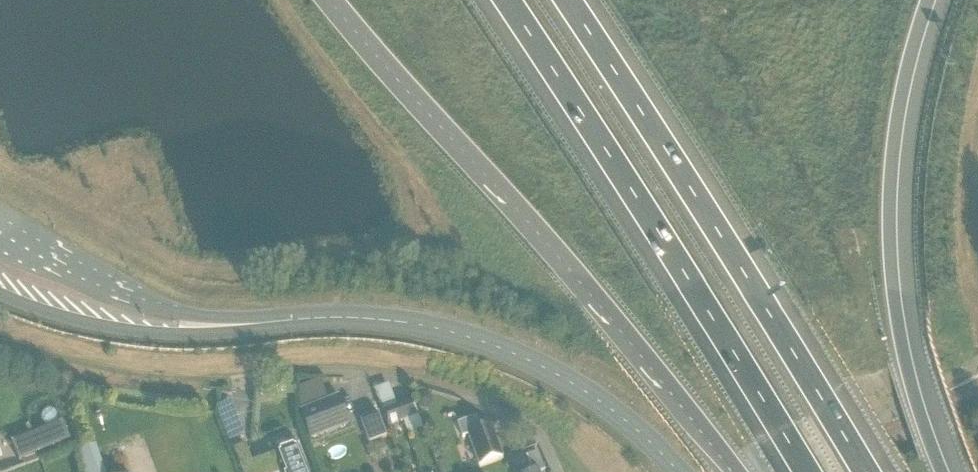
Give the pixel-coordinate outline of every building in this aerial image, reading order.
[(352,426),(343,399),(305,413),(314,439),(352,426)] [(399,405),(404,420),(419,416),(414,400),(399,405)] [(383,411),(388,426),(404,420),(399,405),(383,411)] [(361,420),(370,443),(387,436),(378,413),(361,420)] [(502,457),(491,427),(480,431),(475,417),(457,424),(463,438),(469,436),(480,465),(502,457)] [(62,422),(12,442),(19,461),(70,440),(62,422)] [(234,450),(242,471),(308,471),(306,467),(298,443),(253,460),(247,445),(234,450)] [(83,471),(100,471),(105,471),(97,447),(79,453),(79,455),(78,456),(83,471)] [(527,456),(533,471),(538,471),(539,471),(547,468),(539,451),(527,456)]
